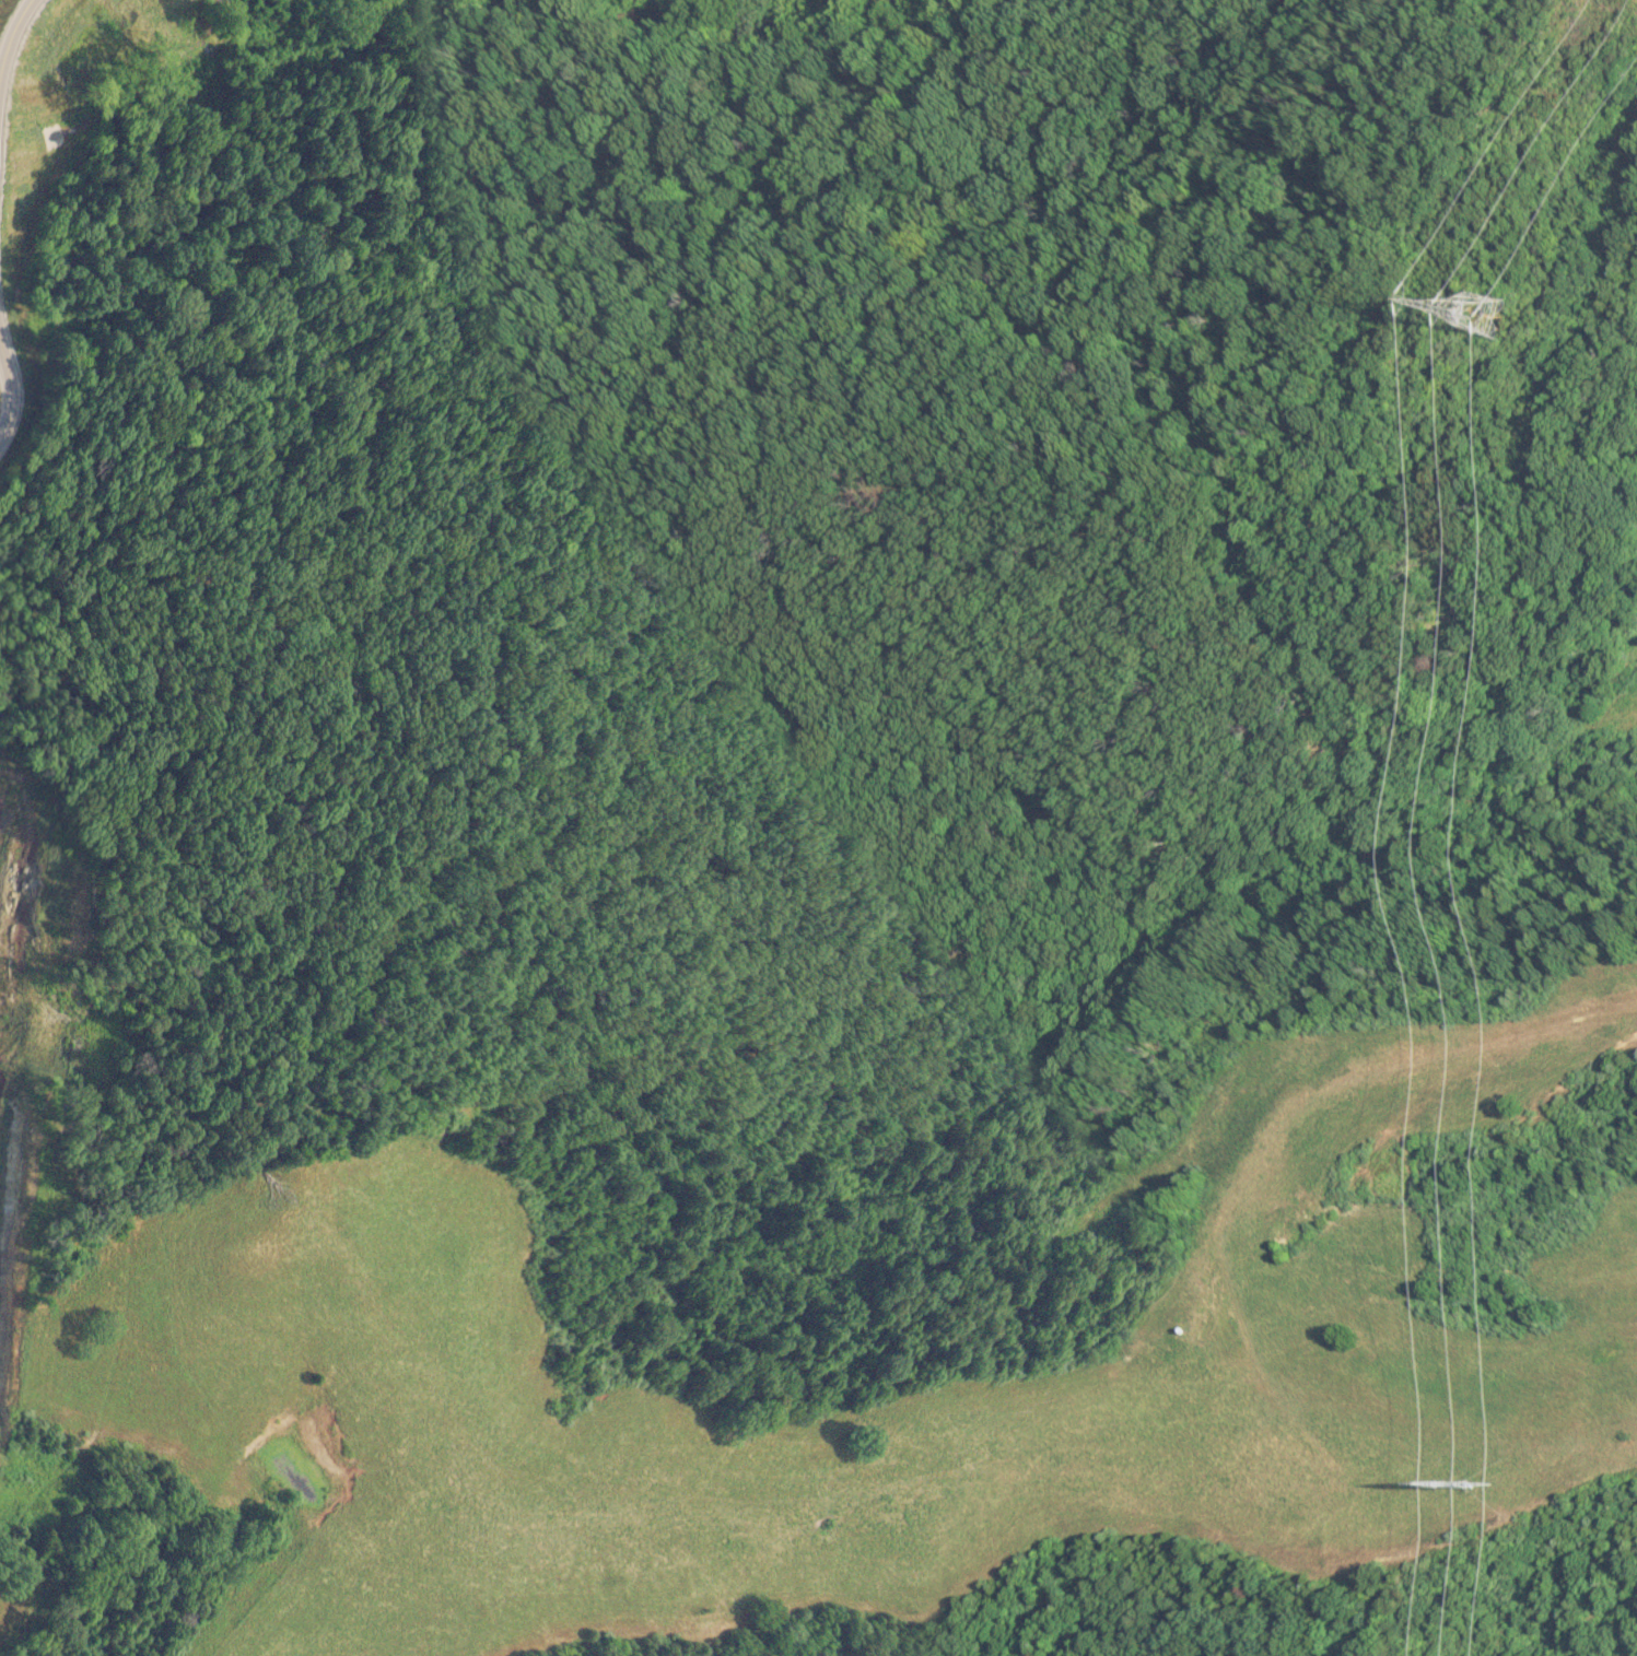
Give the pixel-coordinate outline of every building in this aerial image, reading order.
[(58,31),(61,37),(89,26),(86,20),(58,31)] [(13,157),(0,126),(0,163),(13,157)]
